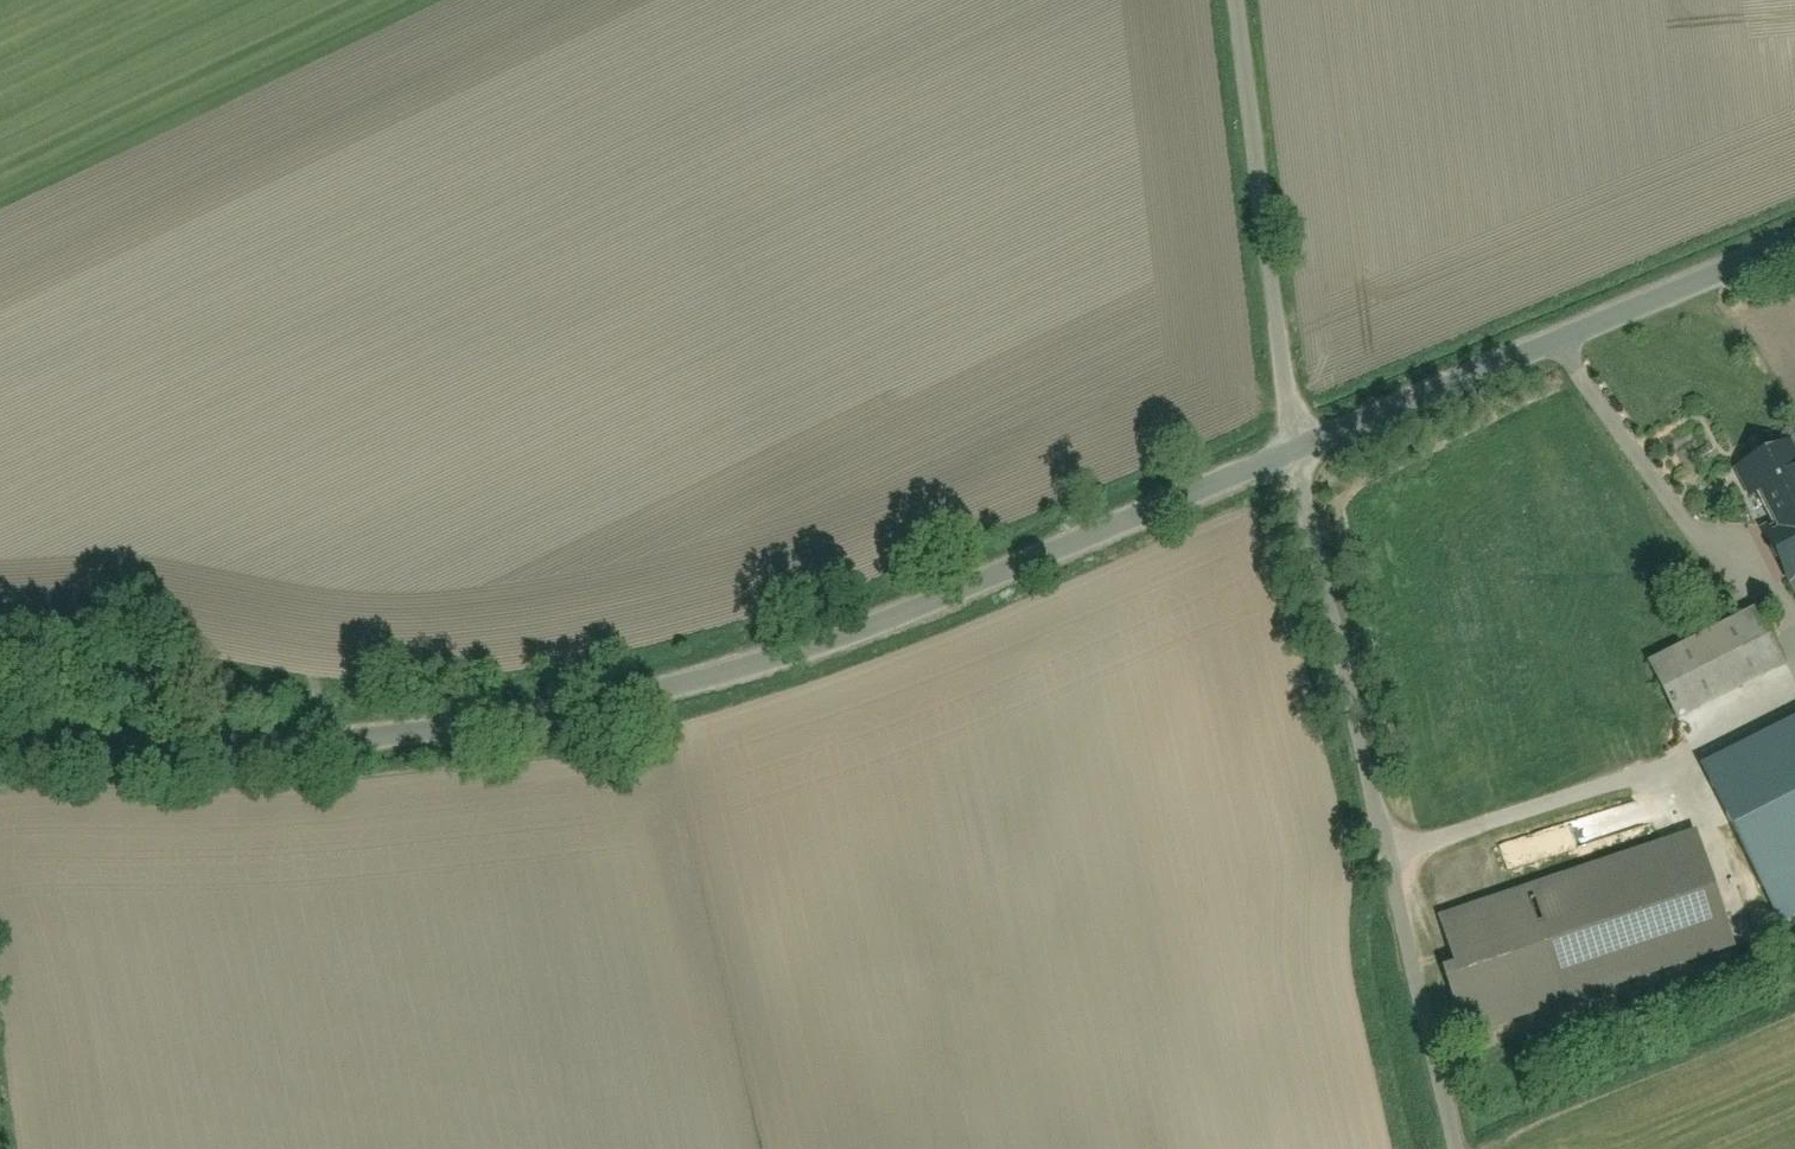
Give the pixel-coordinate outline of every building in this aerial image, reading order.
[(1794,583),(1794,445),(1749,468),(1779,528),(1751,543),(1775,590),(1794,580),(1794,583)] [(1653,661),(1679,721),(1788,673),(1761,613),(1653,661)] [(1741,798),(1794,771),(1794,723),(1722,759),(1741,798)] [(1701,840),(1443,925),(1480,1037),(1738,953),(1701,840)]
